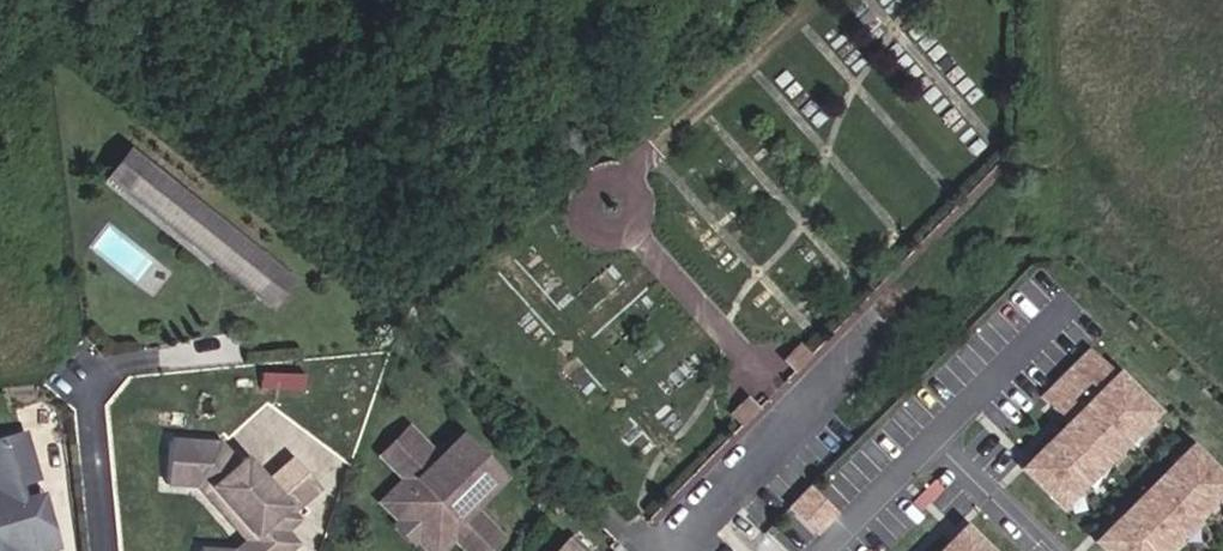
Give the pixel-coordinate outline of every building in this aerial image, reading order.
[(123,192),(144,165),(128,152),(107,179),(123,192)] [(276,268),(144,165),(123,192),(255,295),(276,268)] [(272,308),(293,280),(276,268),(255,295),(272,308)] [(795,373),(811,356),(799,344),(782,362),(795,373)] [(1053,507),(1146,411),(1080,348),(1033,397),(1048,411),(1084,373),(1097,386),(1015,471),(1053,507)] [(741,428),(758,411),(746,399),(729,416),(741,428)] [(42,497),(22,503),(17,485),(37,479),(24,435),(0,442),(0,550),(22,550),(21,545),(27,543),(41,550),(46,550),(57,548),(42,497)] [(495,478),(472,455),(465,462),(453,449),(437,465),(407,435),(386,455),(416,485),(393,508),(434,550),(451,533),(469,550),(490,550),(498,543),(464,509),(495,478)] [(318,491),(291,460),(265,483),(244,459),(237,465),(219,444),(171,441),(168,486),(198,488),(210,489),(256,543),(247,550),(289,550),(296,545),(286,532),(299,520),(293,513),(318,491)] [(472,455),(459,443),(453,449),(465,462),(472,455)] [(1221,483),(1183,447),(1090,543),(1099,550),(1155,550),(1221,483)] [(416,485),(386,455),(380,462),(401,483),(378,506),(398,527),(394,531),(411,548),(415,544),(422,550),(444,550),(450,545),(456,550),(469,550),(451,533),(434,550),(393,508),(416,485)] [(256,543),(210,489),(198,488),(244,542),(235,550),(247,550),(256,543)] [(831,518),(803,492),(782,513),(810,540),(831,518)] [(957,531),(938,550),(978,550),(957,531)] [(568,538),(563,545),(570,550),(582,550),(568,538)]
